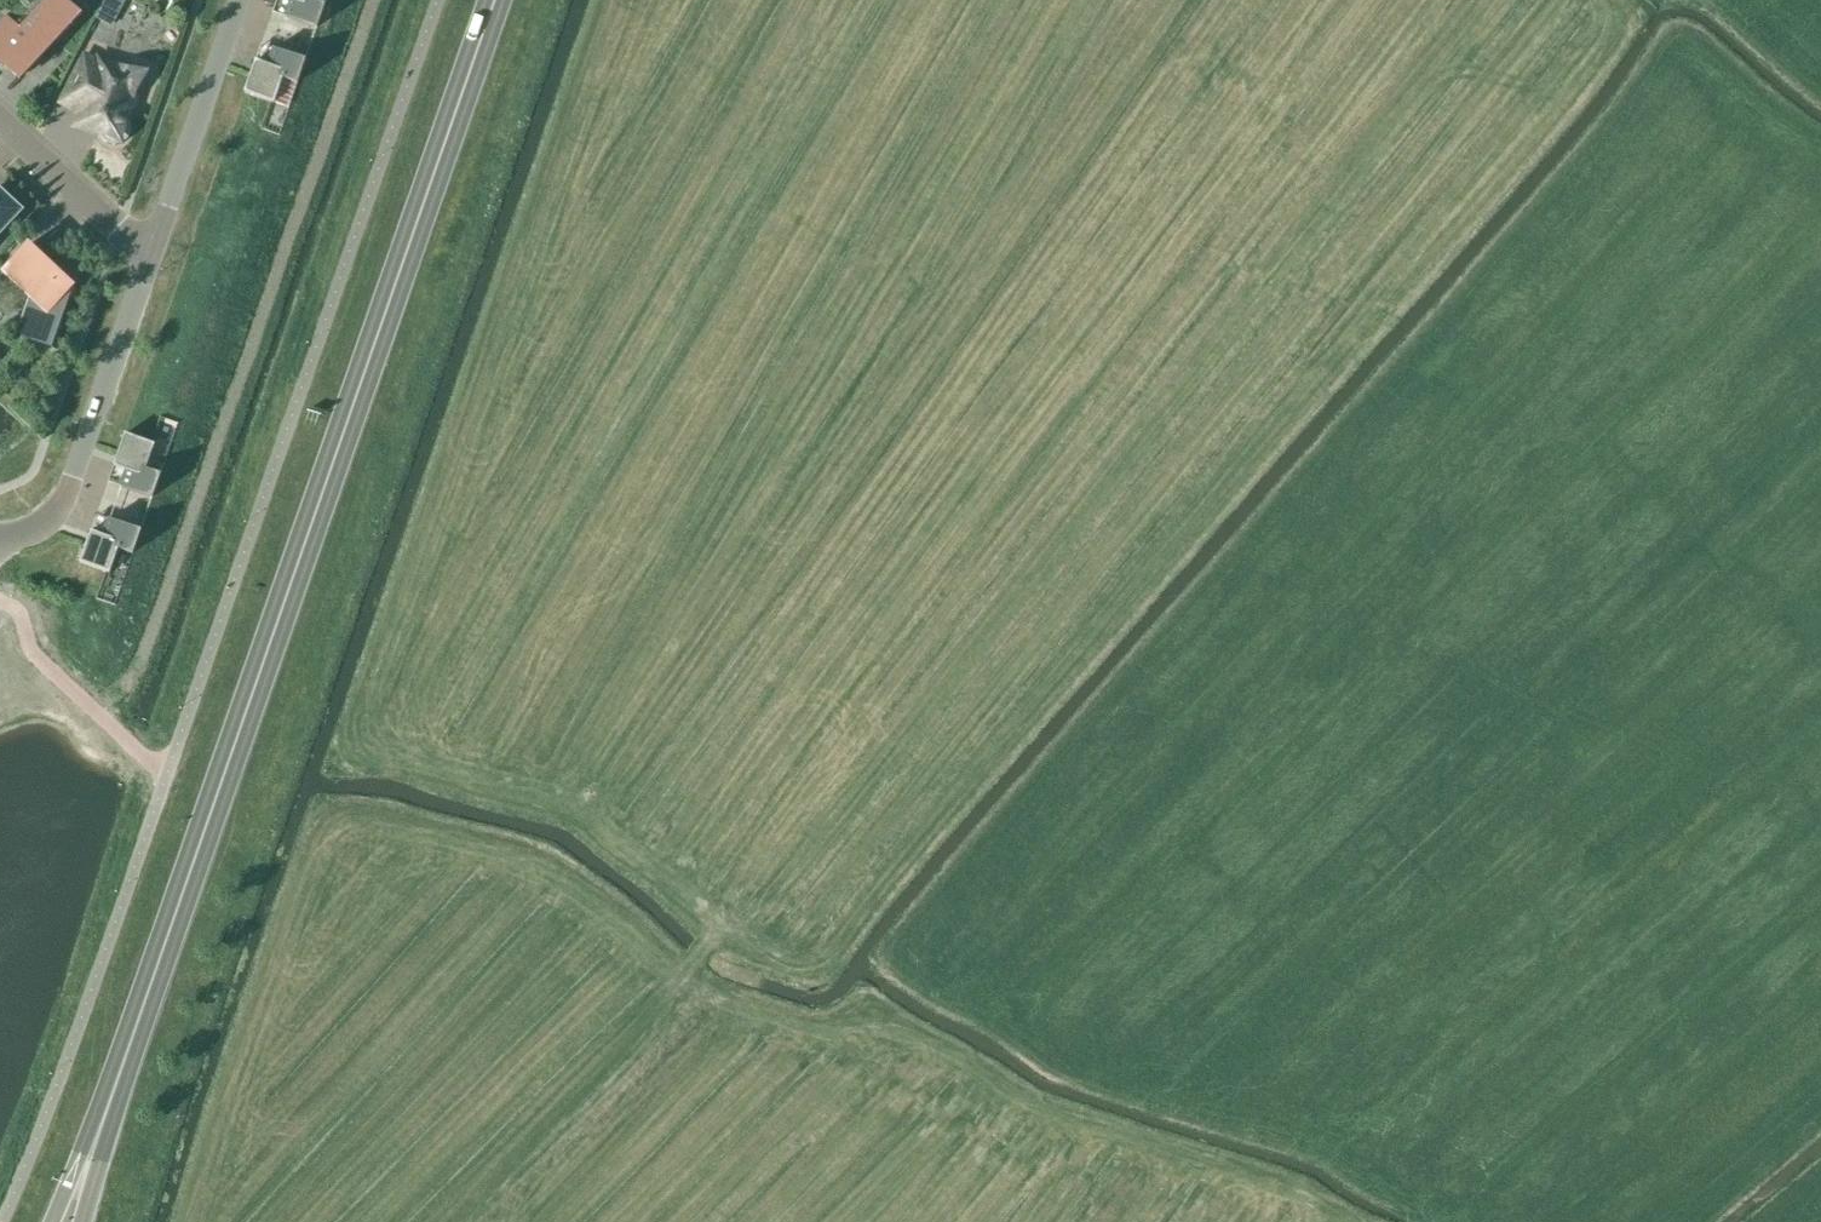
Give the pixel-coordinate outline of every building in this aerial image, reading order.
[(79,15),(63,0),(51,0),(21,32),(8,20),(0,29),(0,61),(5,67),(29,41),(43,54),(79,15)] [(284,18),(315,29),(309,44),(311,45),(327,0),(286,0),(290,1),(284,18)] [(260,130),(279,137),(311,45),(309,44),(304,61),(273,50),(267,66),(255,62),(244,94),(270,103),(260,130)] [(97,64),(84,57),(61,102),(90,117),(85,129),(99,134),(101,138),(105,143),(106,144),(113,146),(115,146),(121,145),(123,144),(128,140),(129,138),(131,132),(131,130),(130,124),(128,120),(144,75),(98,59),(97,64)] [(20,211),(0,192),(0,233),(20,211)] [(76,290),(29,246),(3,273),(38,305),(26,340),(57,351),(85,272),(83,271),(76,290)] [(120,488),(151,499),(145,514),(147,515),(179,424),(160,417),(150,444),(125,435),(113,467),(126,471),(120,488)] [(115,607),(147,515),(145,514),(139,530),(109,520),(103,536),(91,532),(79,564),(105,573),(96,600),(115,607)]
